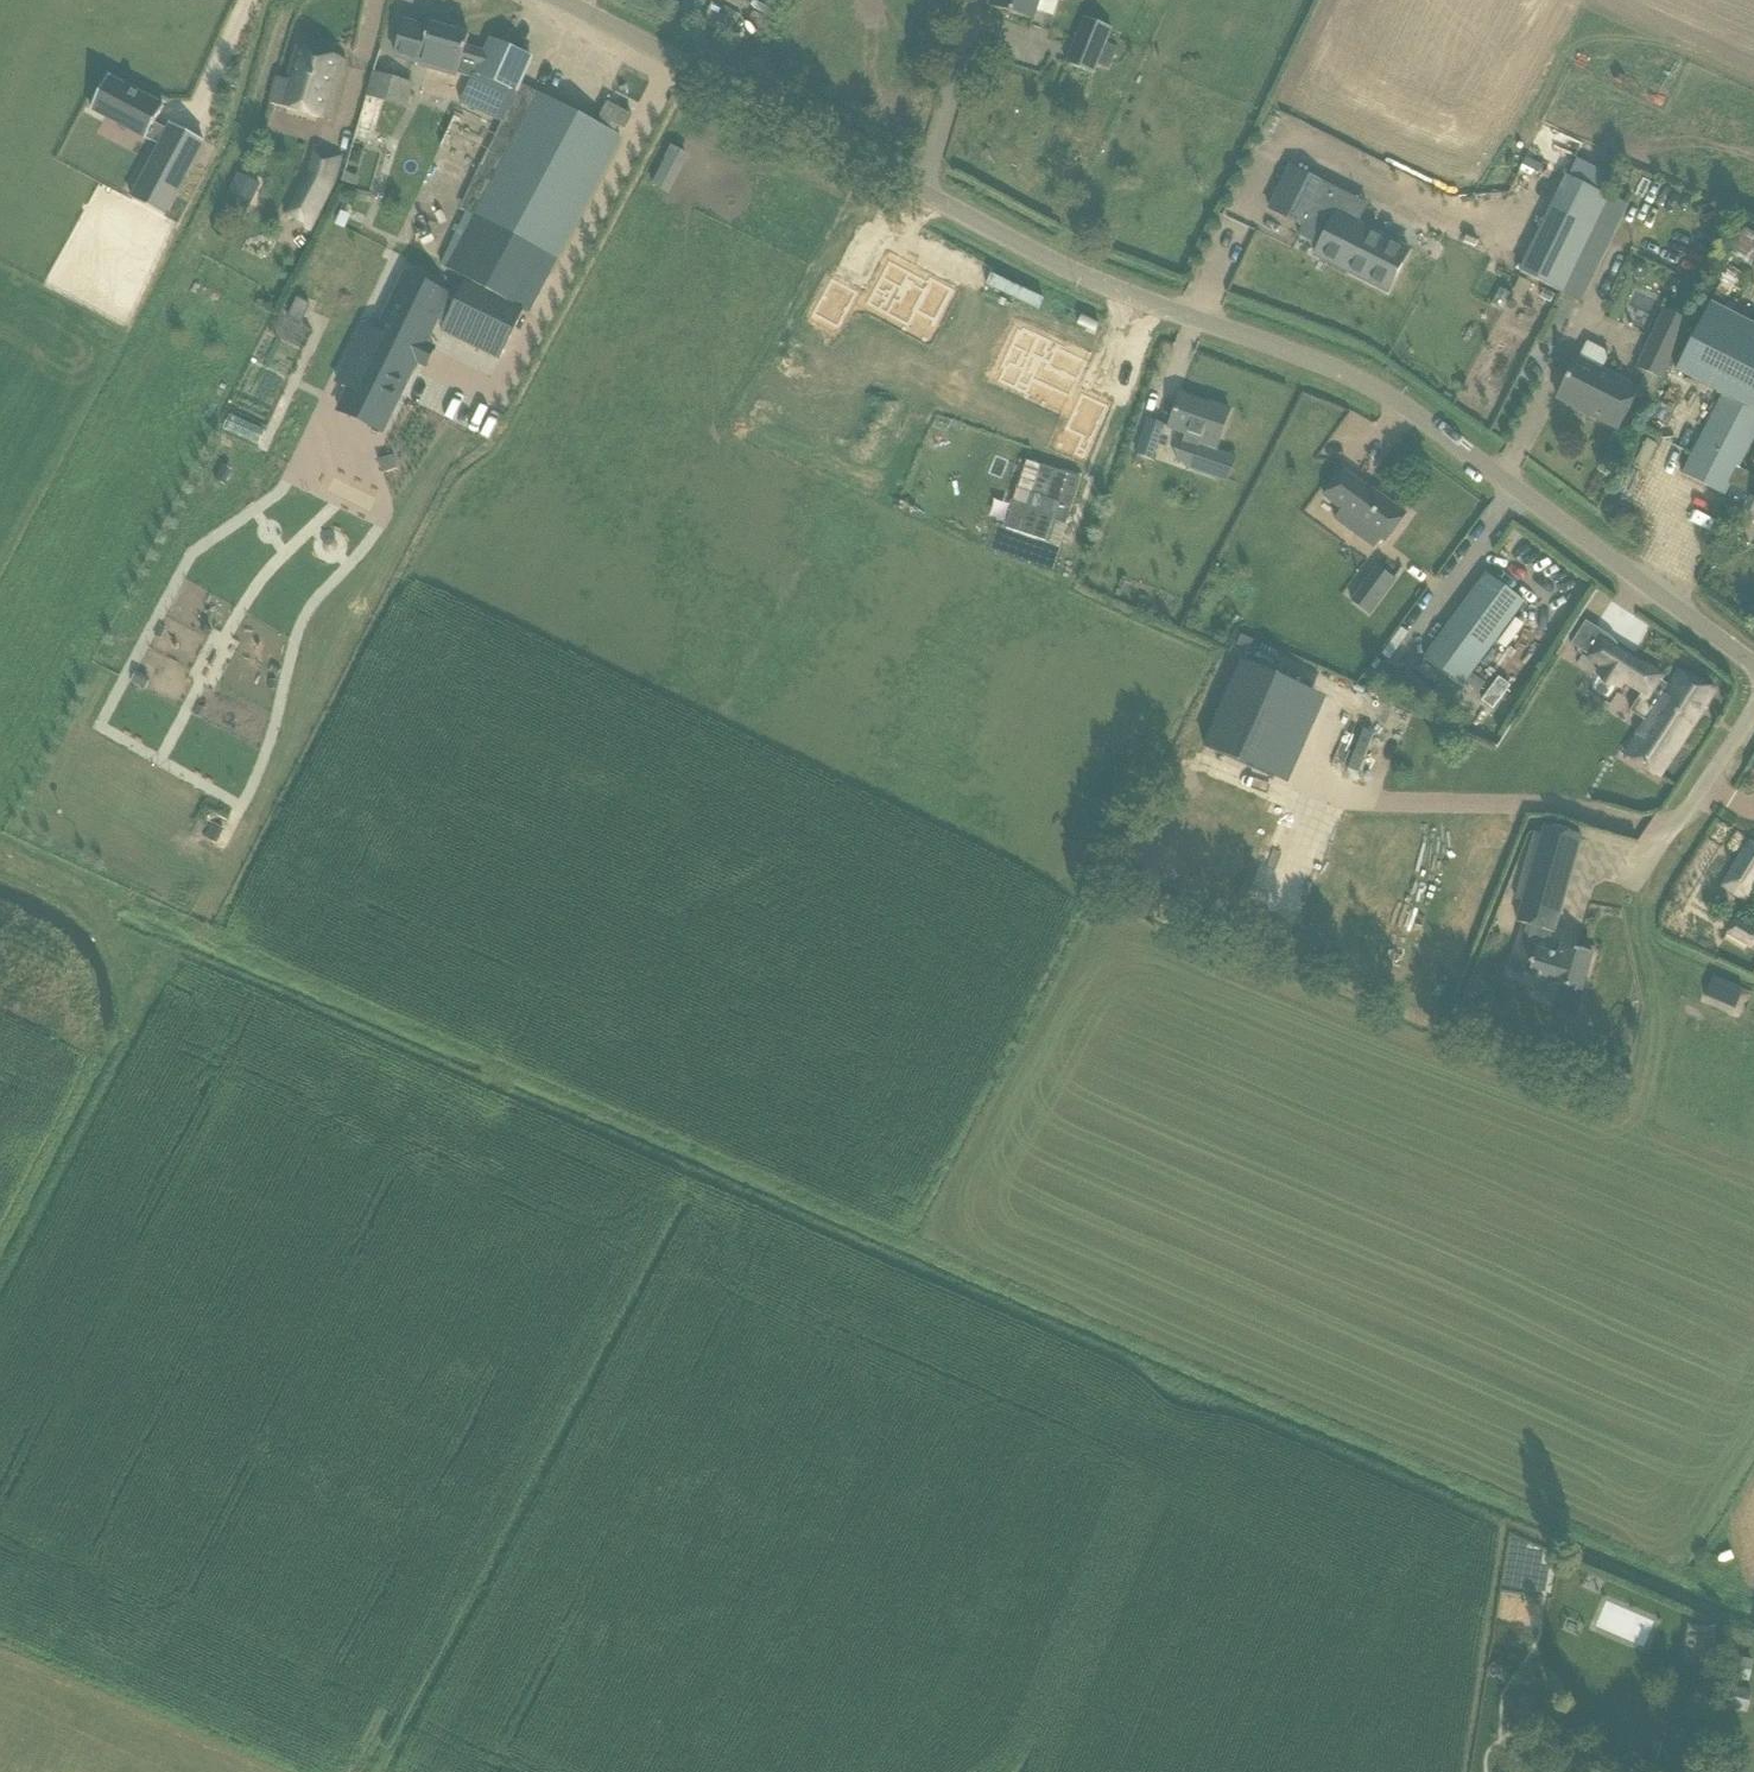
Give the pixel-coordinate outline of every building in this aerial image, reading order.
[(990,6),(1033,19),(1039,0),(992,0),(990,6)] [(1086,18),(1068,62),(1093,72),(1111,29),(1086,18)] [(405,22),(395,56),(421,64),(458,74),(472,78),(460,103),(503,122),(448,242),(435,269),(467,283),(524,310),(530,313),(559,260),(557,259),(610,159),(621,138),(537,93),(538,92),(521,83),(532,58),(490,39),(484,52),(466,46),(469,35),(431,24),(429,29),(405,22)] [(297,46),(287,81),(295,84),(288,109),(319,118),(329,121),(330,117),(347,60),(297,46)] [(373,72),(366,97),(395,105),(402,79),(373,72)] [(204,141),(172,124),(168,130),(155,123),(164,106),(109,77),(92,109),(160,146),(132,199),(164,216),(204,141)] [(1292,167),(1270,209),(1303,226),(1299,235),(1321,246),(1316,255),(1349,272),(1388,292),(1409,251),(1337,214),(1347,195),(1327,185),(1292,167)] [(247,213),(261,184),(238,173),(224,201),(247,213)] [(309,174),(286,218),(290,220),(294,218),(305,224),(306,228),(310,230),(334,184),(309,174)] [(1610,197),(1567,176),(1520,272),(1563,293),(1610,197)] [(890,261),(868,303),(908,324),(915,309),(935,320),(952,288),(932,278),(930,282),(890,261)] [(366,326),(338,383),(350,389),(349,391),(392,412),(436,321),(447,326),(458,303),(448,297),(450,294),(407,273),(378,332),(366,326)] [(1531,283),(1519,277),(1513,288),(1526,294),(1531,283)] [(832,279),(814,314),(839,328),(858,292),(832,279)] [(447,326),(444,334),(480,350),(499,359),(524,310),(467,283),(458,303),(447,326)] [(1544,290),(1541,298),(1550,303),(1554,295),(1544,290)] [(1722,396),(1682,474),(1725,495),(1731,483),(1739,468),(1753,438),(1753,324),(1711,302),(1676,373),(1722,396)] [(1692,322),(1665,309),(1637,368),(1664,381),(1692,322)] [(1006,366),(1000,378),(1028,391),(1034,377),(1071,394),(1087,358),(1059,346),(1062,340),(1025,323),(1022,330),(1019,328),(1002,364),(1006,366)] [(1599,366),(1606,351),(1583,340),(1576,355),(1599,366)] [(1578,358),(1568,377),(1557,399),(1618,430),(1639,390),(1578,358)] [(1083,391),(1067,427),(1083,434),(1076,450),(1086,455),(1109,403),(1083,391)] [(1229,410),(1209,403),(1208,405),(1181,395),(1173,418),(1169,428),(1201,439),(1199,447),(1190,470),(1229,483),(1238,456),(1216,449),(1221,433),(1229,410)] [(1164,424),(1149,419),(1137,455),(1152,460),(1164,424)] [(1027,462),(1006,528),(1046,541),(1053,521),(1066,525),(1081,479),(1027,462)] [(1731,483),(1753,495),(1753,476),(1739,468),(1731,483)] [(1334,519),(1375,549),(1382,539),(1386,543),(1407,515),(1373,489),(1372,491),(1344,470),(1325,497),(1341,509),(1334,519)] [(1362,588),(1352,602),(1369,615),(1395,579),(1394,579),(1377,567),(1362,588)] [(1462,686),(1524,602),(1487,574),(1424,659),(1462,686)] [(1581,650),(1595,627),(1586,621),(1580,631),(1572,644),(1581,650)] [(1715,691),(1681,670),(1670,686),(1649,672),(1651,668),(1646,666),(1641,664),(1636,662),(1614,649),(1598,674),(1621,688),(1623,683),(1641,695),(1630,712),(1646,723),(1626,755),(1660,777),(1715,691)] [(1241,659),(1202,746),(1274,778),(1312,691),(1241,659)] [(1424,663),(1417,671),(1428,680),(1435,671),(1424,663)] [(1472,673),(1465,682),(1479,693),(1486,684),(1472,673)] [(1545,825),(1517,923),(1522,924),(1553,932),(1556,933),(1582,836),(1545,825)] [(1746,901),(1753,888),(1753,844),(1749,841),(1722,886),(1746,901)] [(1728,932),(1752,946),(1753,943),(1753,926),(1737,916),(1728,932)] [(1517,944),(1510,971),(1582,991),(1593,954),(1562,945),(1559,955),(1548,953),(1517,944)] [(1713,977),(1705,996),(1735,1009),(1743,990),(1713,977)] [(1688,1625),(1683,1661),(1710,1664),(1715,1628),(1688,1625)] [(1729,1654),(1724,1675),(1749,1681),(1753,1660),(1729,1654)] [(1729,1709),(1750,1710),(1751,1687),(1730,1686),(1729,1709)]
